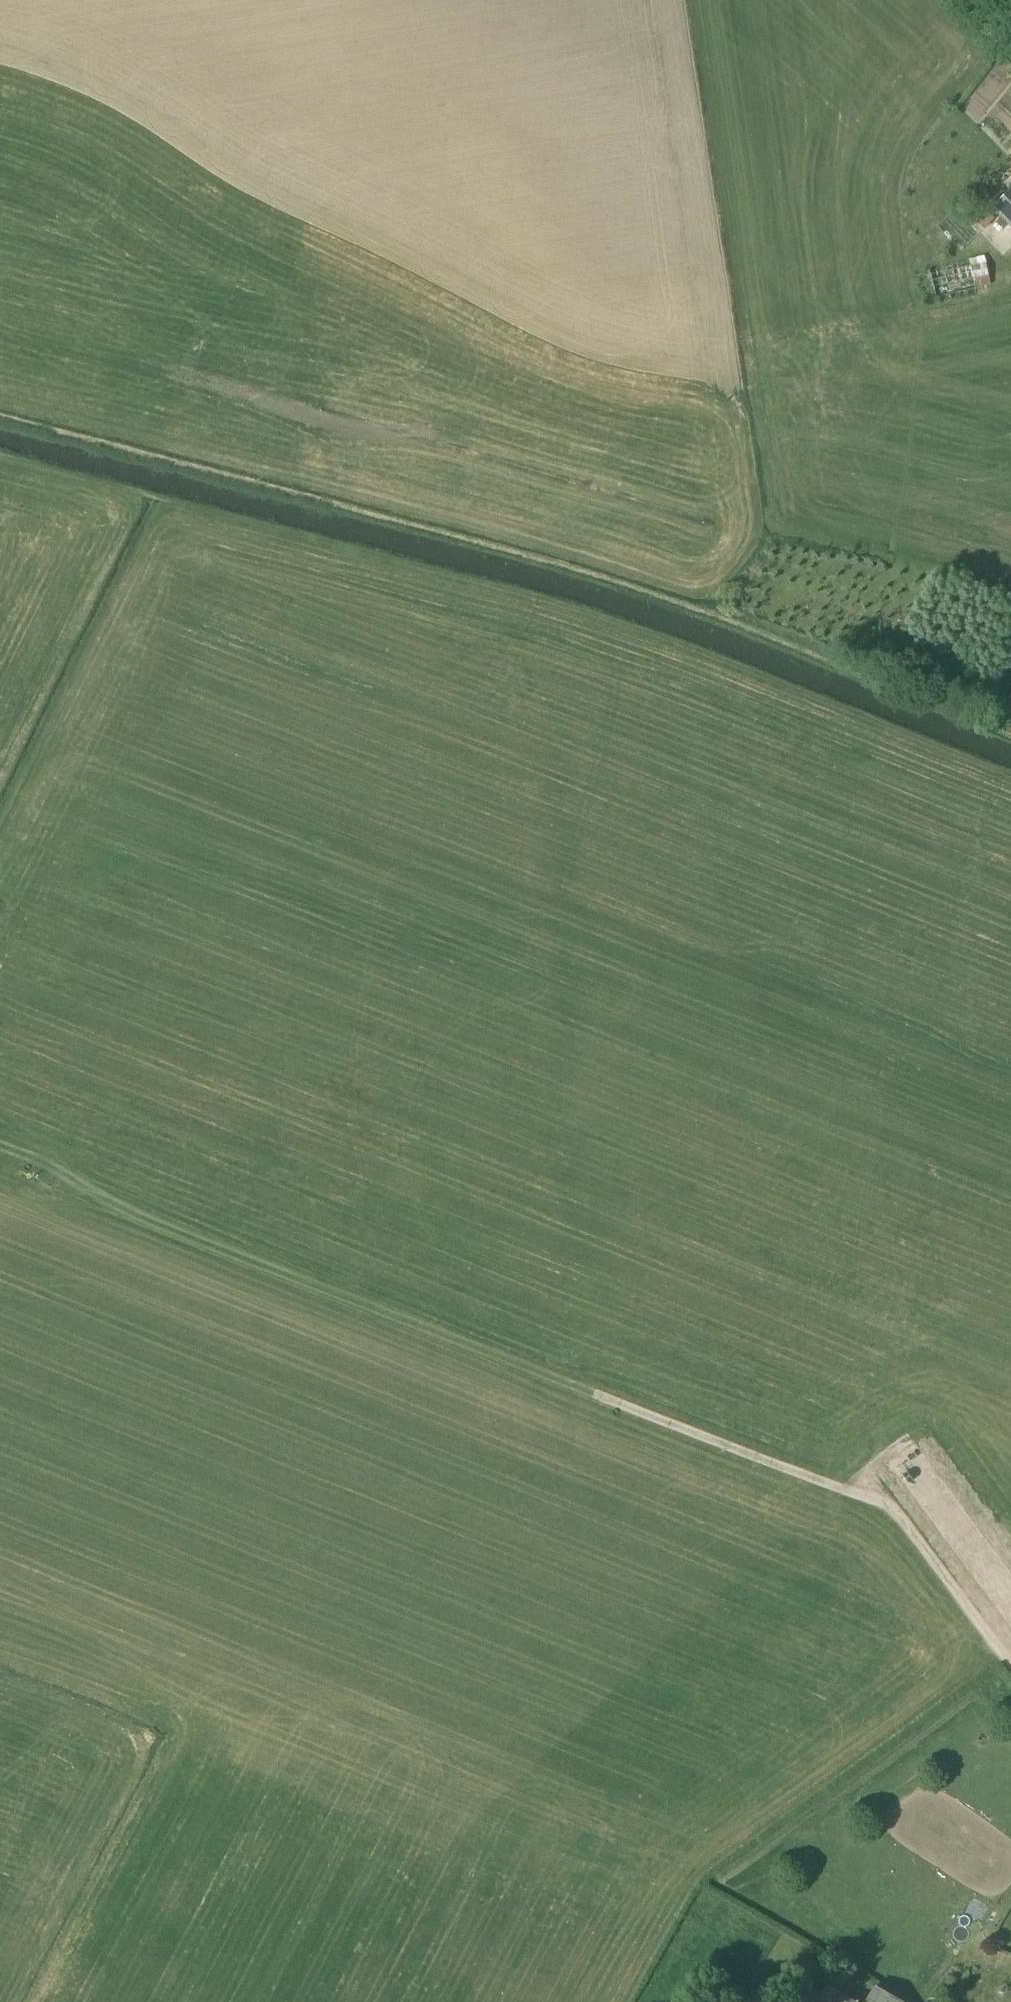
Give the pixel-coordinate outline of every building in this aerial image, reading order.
[(991,208),(1010,228),(1010,188),(991,208)] [(982,228),(993,218),(980,206),(970,217),(982,228)] [(988,230),(998,240),(1010,229),(1000,218),(988,230)] [(936,273),(940,289),(990,278),(987,262),(936,273)] [(871,1985),(862,2001),(901,2001),(871,1985)]
